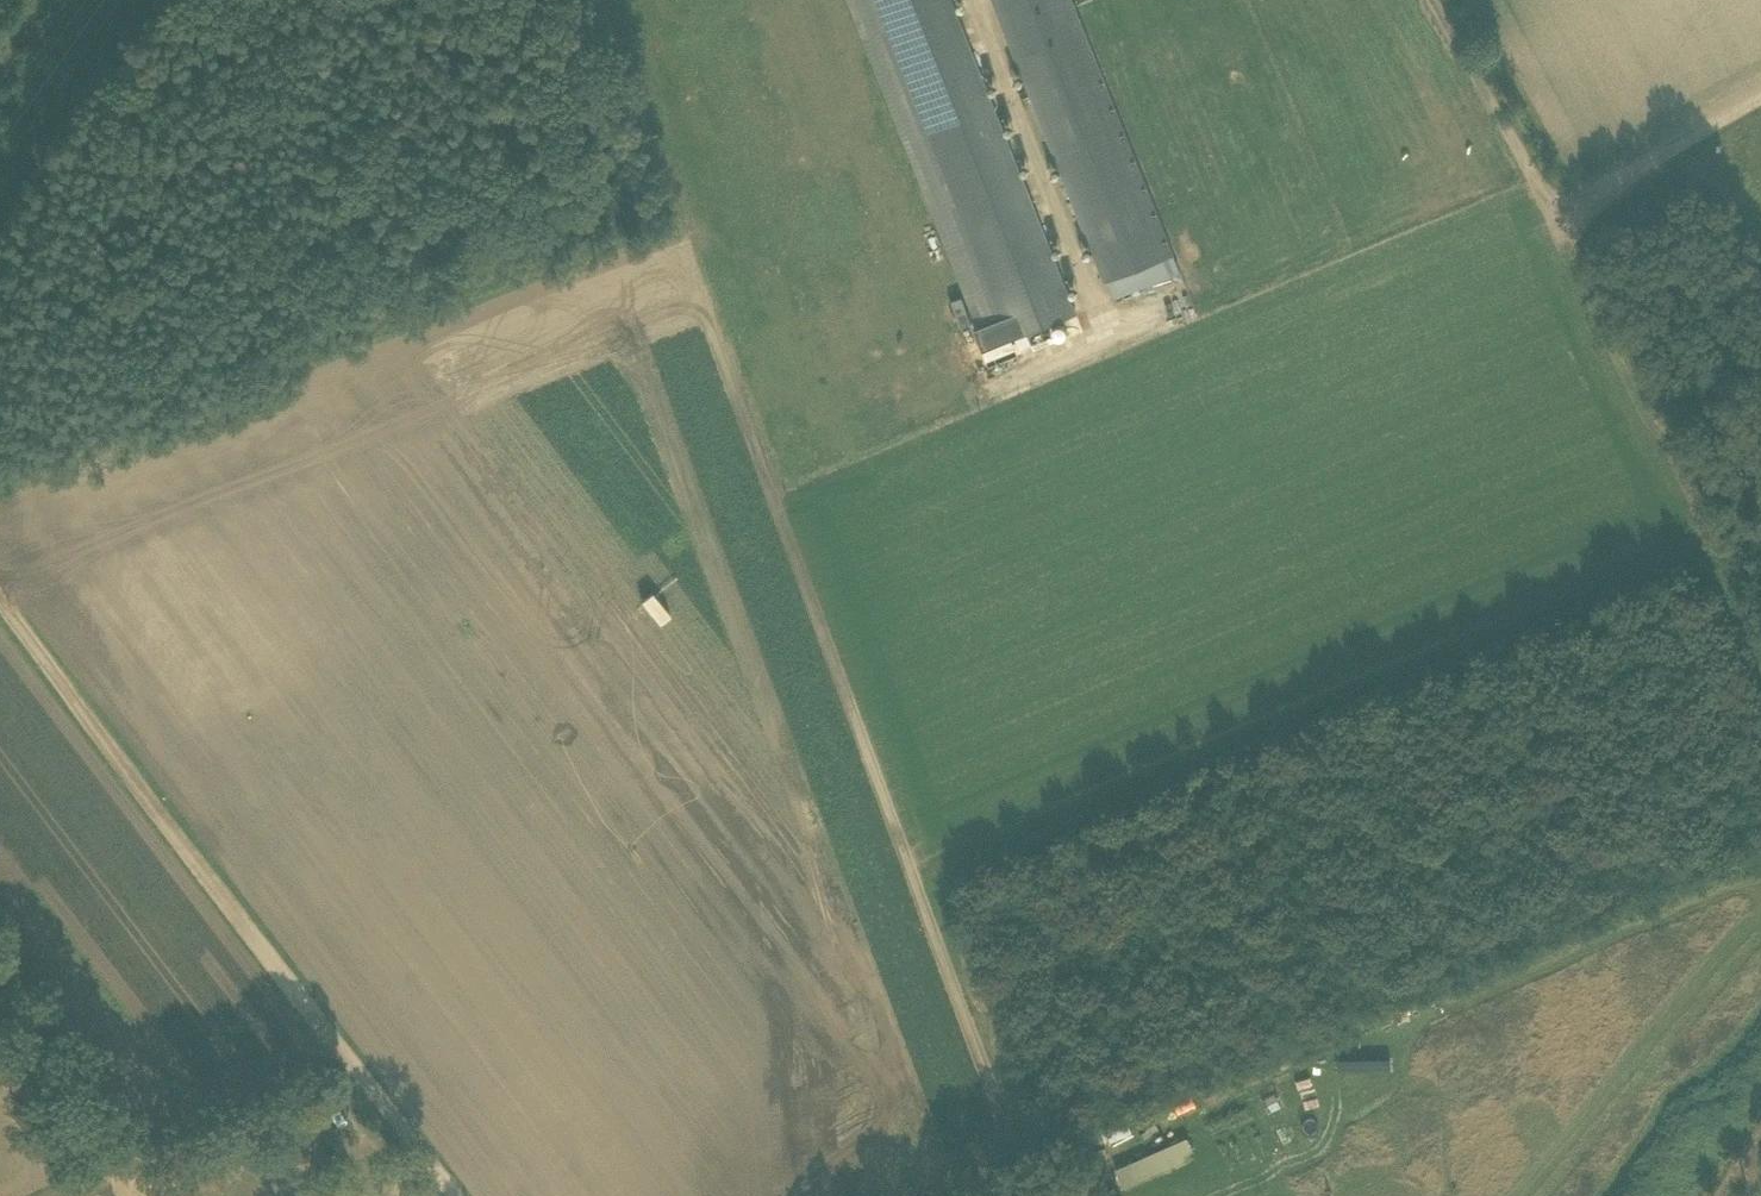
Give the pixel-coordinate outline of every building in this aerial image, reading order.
[(1028,334),(1077,314),(952,0),(845,0),(973,329),(928,347),(945,389),(1036,353),(1028,334)] [(1109,292),(1158,272),(1165,291),(1287,242),(1276,214),(1279,213),(1194,0),(993,0),(1109,292)] [(1187,1135),(1124,1165),(1133,1182),(1195,1152),(1187,1135)]
